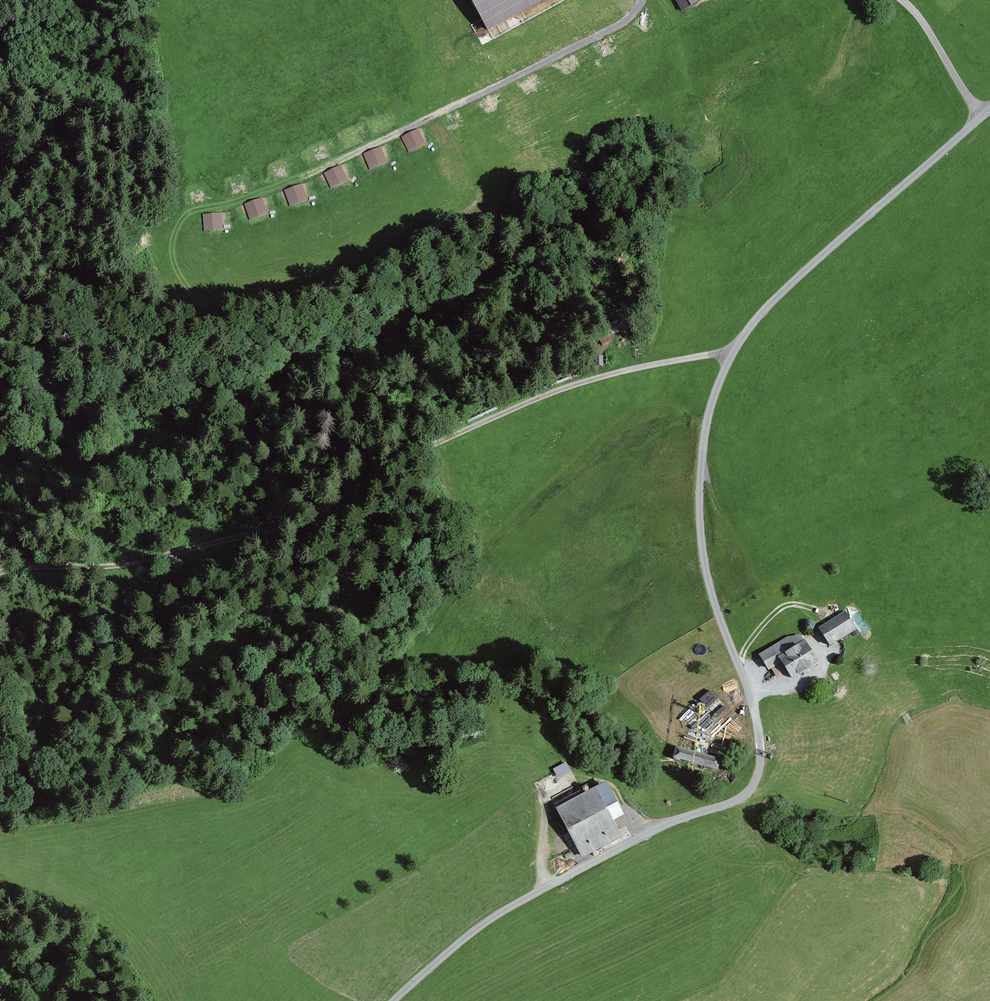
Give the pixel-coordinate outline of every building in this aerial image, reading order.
[(422,124),(404,132),(411,148),(429,141),(422,124)] [(371,167),(388,160),(382,143),(364,150),(371,167)] [(344,161),(326,168),(333,184),(350,177),(344,161)] [(293,202),(311,196),(306,179),(287,185),(293,202)] [(266,194),(247,198),(251,216),(270,211),(266,194)] [(204,209),(208,226),(226,222),(223,205),(204,209)] [(847,610),(818,627),(830,647),(859,630),(847,610)] [(787,637),(758,654),(769,672),(782,664),(794,683),(823,666),(807,640),(800,635),(787,637)] [(737,677),(724,666),(680,706),(665,739),(727,759),(751,767),(752,734),(746,699),(737,677)] [(720,760),(676,750),(673,762),(717,772),(720,760)] [(571,771),(566,762),(552,769),(558,779),(571,771)] [(606,782),(557,809),(583,859),(622,839),(614,821),(624,815),(606,782)]
